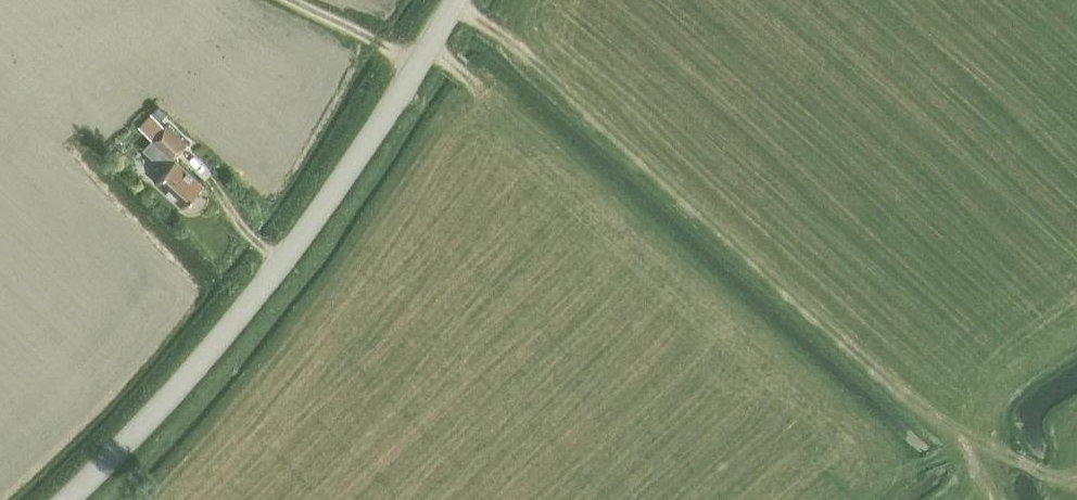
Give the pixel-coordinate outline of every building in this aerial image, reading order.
[(160,118),(165,112),(158,105),(153,111),(160,118)] [(166,123),(165,125),(151,112),(139,125),(153,138),(144,148),(166,168),(156,180),(183,205),(203,183),(174,156),(187,142),(166,123)]
